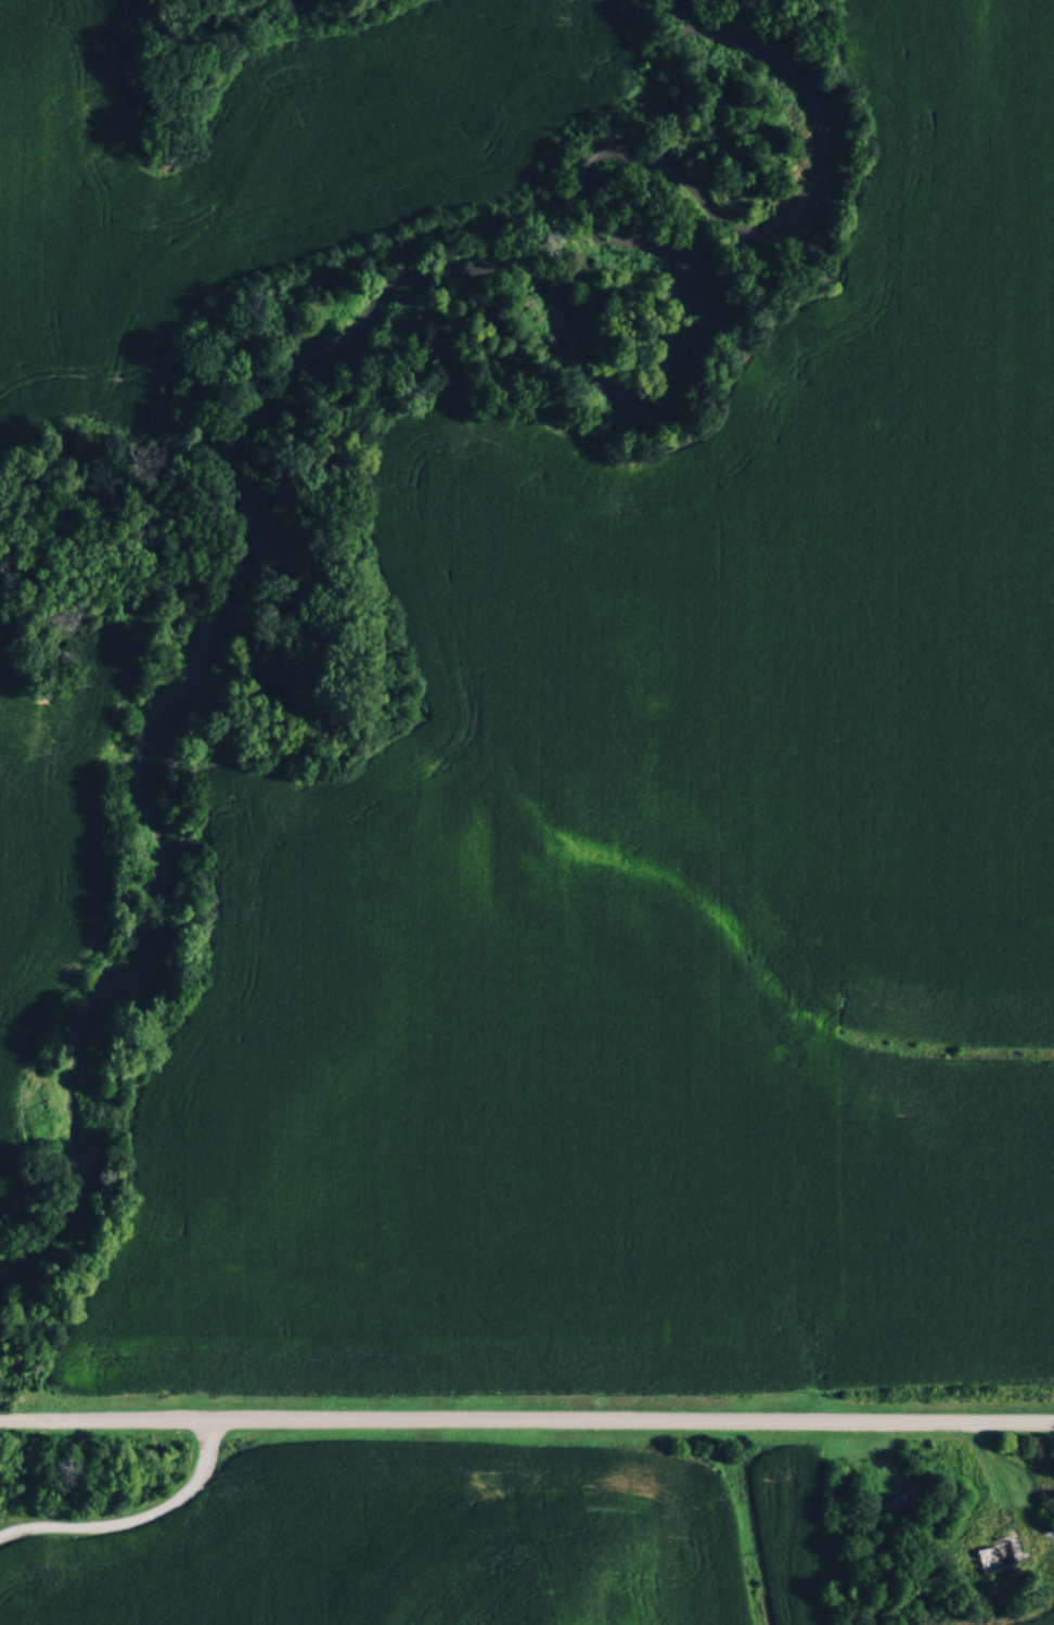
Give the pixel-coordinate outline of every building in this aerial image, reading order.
[(891,1499),(897,1509),(933,1486),(927,1477),(891,1499)] [(975,1545),(984,1573),(1027,1560),(1019,1532),(975,1545)]
